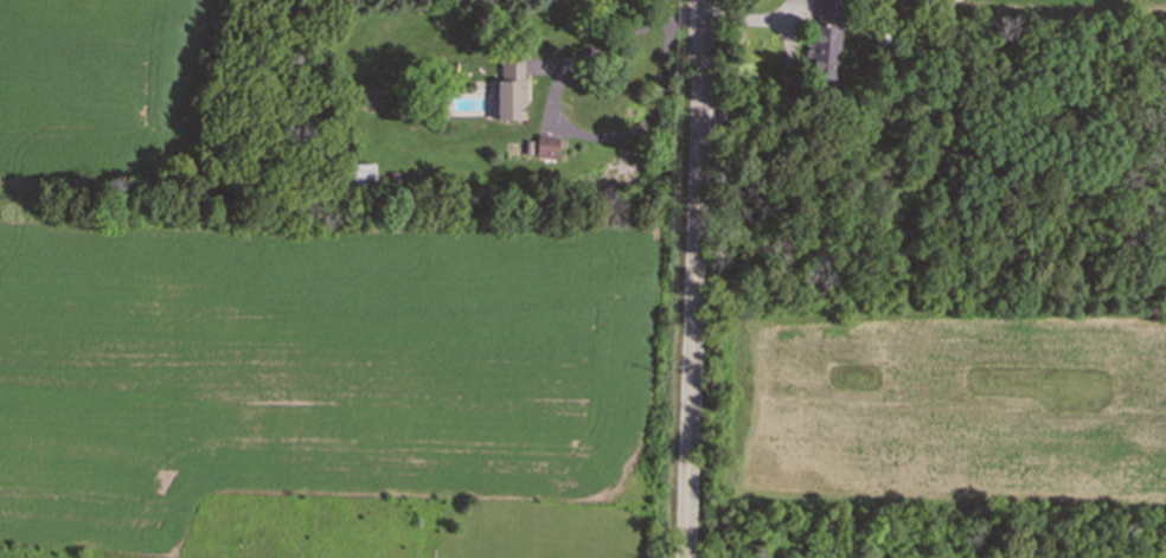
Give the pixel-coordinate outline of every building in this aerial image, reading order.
[(807,82),(835,85),(844,0),(815,0),(807,82)] [(500,56),(500,79),(494,79),(495,120),(524,120),(524,56),(500,56)] [(534,158),(557,158),(557,135),(536,134),(534,158)]
